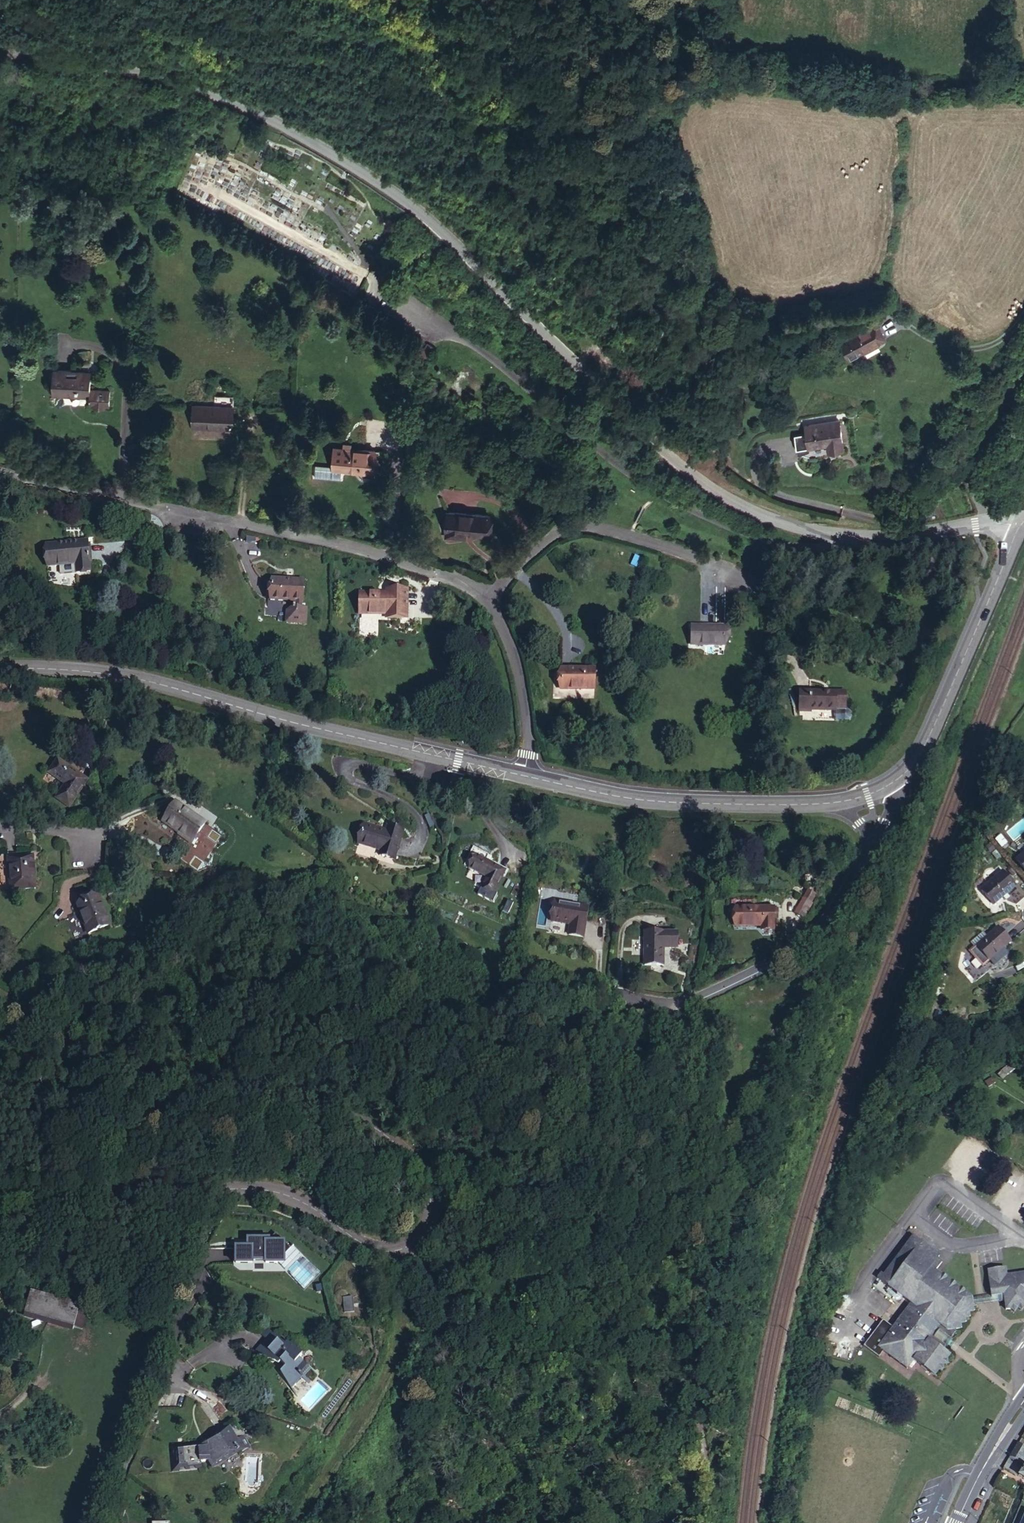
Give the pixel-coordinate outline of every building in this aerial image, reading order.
[(96,190),(97,182),(76,181),(76,189),(96,190)] [(387,275),(393,265),(388,262),(381,271),(387,275)] [(880,342),(884,339),(876,323),(871,326),(880,342)] [(858,354),(880,342),(871,326),(849,338),(858,354)] [(90,372),(91,364),(77,363),(76,371),(56,370),(54,370),(52,395),(90,397),(89,405),(93,405),(97,407),(101,407),(105,406),(109,406),(110,390),(90,389),(91,372),(90,372)] [(233,429),(234,405),(234,396),(215,396),(215,406),(193,405),(192,428),(233,429)] [(842,449),(839,422),(805,426),(808,447),(830,444),(831,451),(842,449)] [(356,440),(355,450),(335,448),(333,470),(373,472),(375,441),(356,440)] [(487,535),(489,516),(447,512),(445,536),(465,538),(465,533),(487,535)] [(90,572),(88,542),(46,545),(47,567),(75,565),(76,573),(90,572)] [(302,603),(303,582),(271,580),(270,601),(293,601),(293,607),(288,611),(287,622),(305,624),(306,609),(301,609),(301,603),(302,603)] [(406,618),(407,592),(389,591),(389,594),(360,594),(360,613),(387,613),(393,614),(393,617),(406,618)] [(724,645),(725,626),(691,626),(691,645),(724,645)] [(594,689),(595,670),(561,669),(560,689),(594,689)] [(845,693),(800,692),(799,710),(835,710),(835,720),(848,721),(851,718),(851,713),(849,711),(845,711),(845,693)] [(68,806),(87,781),(58,760),(48,773),(65,784),(55,796),(68,806)] [(192,814),(191,815),(175,804),(163,821),(184,835),(183,837),(192,843),(205,824),(197,819),(198,818),(192,814)] [(387,827),(386,832),(364,825),(358,843),(380,850),(388,852),(386,857),(395,859),(403,832),(387,827)] [(1015,860),(1023,870),(1023,853),(1015,860)] [(10,890),(35,888),(33,856),(8,858),(10,890)] [(495,891),(505,871),(477,856),(470,868),(486,877),(482,885),(495,891)] [(993,905),(1015,886),(1002,872),(980,890),(993,905)] [(109,926),(99,898),(77,905),(87,934),(109,926)] [(583,936),(588,907),(554,902),(551,921),(570,924),(568,934),(583,936)] [(803,917),(808,908),(801,903),(795,913),(803,917)] [(773,931),(773,909),(735,909),(735,923),(741,923),(741,926),(761,927),(761,931),(773,931)] [(1003,948),(1010,942),(997,927),(973,949),(972,954),(982,966),(989,960),(993,966),(1007,954),(1003,948)] [(677,945),(677,933),(644,932),(644,965),(663,965),(663,948),(663,944),(677,945)] [(1006,1075),(1015,1068),(1011,1062),(1001,1071),(1006,1075)] [(988,1086),(995,1082),(992,1076),(985,1081),(988,1086)] [(751,1091),(759,1094),(764,1083),(756,1079),(751,1091)] [(972,1310),(970,1298),(933,1270),(941,1261),(936,1257),(938,1255),(913,1236),(880,1280),(911,1303),(892,1327),(882,1319),(863,1346),(879,1358),(884,1351),(907,1368),(913,1360),(934,1376),(938,1371),(943,1371),(942,1366),(947,1365),(946,1360),(950,1355),(942,1349),(945,1346),(956,1331),(955,1327),(959,1327),(958,1322),(963,1322),(962,1316),(968,1316),(967,1311),(972,1310)] [(287,1242),(247,1241),(247,1248),(236,1248),(235,1264),(286,1266),(287,1242)] [(1005,1275),(1004,1268),(986,1270),(990,1296),(1003,1294),(1005,1310),(1010,1309),(1014,1312),(1017,1308),(1021,1311),(1023,1307),(1023,1272),(1005,1275)] [(48,1322),(72,1330),(73,1327),(79,1306),(30,1292),(24,1314),(48,1321),(48,1322)] [(354,1313),(353,1298),(343,1299),(344,1313),(354,1313)] [(88,1308),(79,1306),(73,1327),(81,1330),(88,1308)] [(302,1355),(287,1342),(285,1344),(279,1338),(262,1356),(278,1364),(280,1362),(285,1367),(280,1372),(291,1387),(301,1376),(310,1367),(299,1358),(302,1355)] [(200,1462),(216,1460),(218,1464),(238,1452),(239,1454),(250,1447),(243,1437),(235,1442),(227,1428),(207,1440),(210,1445),(203,1449),(199,1449),(199,1446),(172,1449),(174,1468),(201,1466),(200,1462)] [(1010,1457),(1023,1464),(1023,1463),(1023,1447),(1018,1443),(1010,1457)] [(1023,1464),(1010,1457),(1003,1467),(1023,1480),(1023,1465),(1023,1464)] [(989,1500),(997,1504),(1006,1508),(1010,1498),(994,1491),(989,1500)] [(1006,1508),(997,1504),(991,1519),(1001,1522),(1004,1522),(1009,1509),(1006,1508)]
